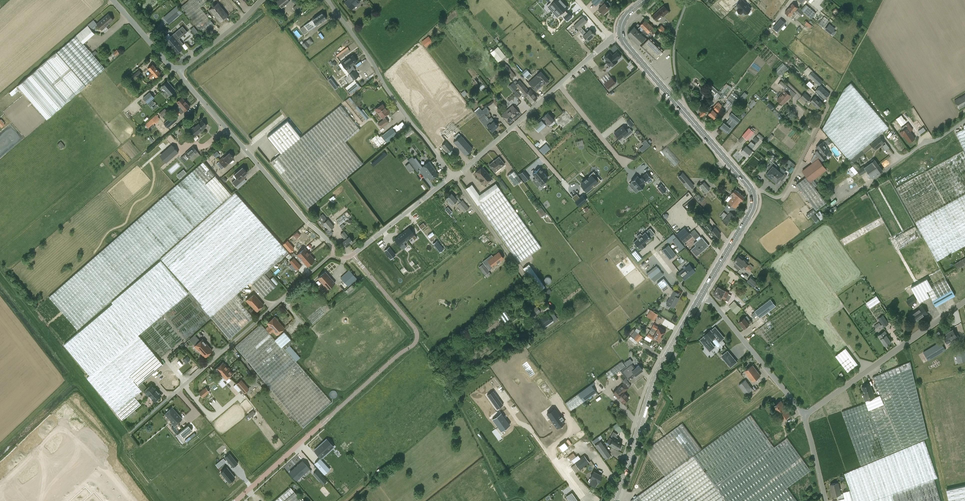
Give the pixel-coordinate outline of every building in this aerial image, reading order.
[(180,7),(203,34),(214,25),(200,8),(209,0),(189,0),(180,7)] [(345,2),(351,8),(357,3),(355,1),(356,0),(347,0),(345,2)] [(548,2),(550,0),(551,2),(547,6),(552,12),(563,2),(562,0),(556,0),(546,0),(548,2)] [(605,3),(602,0),(599,3),(602,6),(598,9),(603,14),(610,8),(608,7),(611,4),(607,0),(605,3)] [(737,5),(739,7),(737,9),(742,13),(743,11),(746,13),(751,8),(743,0),(742,0),(737,5)] [(296,11),(300,8),(304,5),(301,2),(297,4),(293,7),(296,11)] [(563,2),(552,12),(558,19),(563,14),(562,13),(568,7),(563,2)] [(209,10),(219,22),(228,15),(218,3),(209,10)] [(798,13),(800,16),(803,12),(793,3),(785,12),(790,16),(794,11),(798,14),(798,13)] [(806,4),(801,9),(811,18),(816,13),(806,4)] [(656,20),(662,14),(663,16),(669,11),(664,5),(652,16),(656,20)] [(170,25),(180,16),(183,13),(180,10),(177,13),(167,22),(170,25)] [(317,25),(327,19),(322,12),(312,19),(313,19),(305,25),(309,31),(317,25)] [(97,24),(97,25),(102,30),(113,20),(109,15),(108,14),(97,24)] [(97,25),(97,24),(93,19),(87,25),(34,72),(17,86),(47,119),(84,87),(105,68),(82,42),(93,32),(91,30),(97,25)] [(785,23),(780,19),(774,26),(779,30),(785,23)] [(643,30),(646,33),(646,32),(648,33),(649,32),(653,35),(656,31),(653,28),(645,20),(637,29),(641,33),(643,30)] [(298,30),(293,24),(288,28),(297,40),(302,36),(298,30)] [(667,31),(661,25),(657,29),(663,35),(667,31)] [(191,29),(196,36),(200,33),(194,26),(191,29)] [(641,33),(637,29),(634,27),(628,34),(639,45),(643,40),(645,38),(643,35),(646,33),(643,30),(641,33)] [(584,36),(588,41),(595,35),(590,29),(586,33),(583,36),(584,36)] [(177,32),(174,34),(171,37),(169,33),(164,38),(166,41),(176,54),(183,48),(177,40),(183,34),(179,30),(178,31),(178,30),(176,32),(177,32)] [(432,40),(429,36),(422,41),(425,45),(432,40)] [(664,51),(657,44),(650,37),(641,47),(655,60),(664,51)] [(425,45),(385,71),(435,148),(457,133),(452,126),(471,114),(425,45)] [(498,62),(505,56),(498,46),(490,52),(498,62)] [(617,60),(621,57),(617,52),(614,54),(614,55),(613,56),(610,52),(604,57),(607,61),(605,62),(609,67),(611,65),(612,66),(618,61),(617,60)] [(355,70),(352,66),(355,64),(354,63),(357,61),(353,55),(347,60),(346,59),(341,63),(346,70),(354,80),(359,76),(355,70)] [(774,70),(779,75),(787,67),(782,62),(774,70)] [(156,77),(161,73),(153,64),(148,68),(152,72),(148,75),(151,79),(154,75),(156,77)] [(142,73),(139,70),(133,75),(135,78),(142,73)] [(523,74),(527,79),(532,75),(528,70),(523,74)] [(816,74),(812,71),(809,75),(810,77),(819,85),(823,81),(816,74)] [(528,83),(535,91),(544,83),(545,84),(548,81),(540,72),(528,83)] [(611,77),(603,84),(608,89),(616,83),(611,77)] [(175,90),(167,81),(162,86),(170,95),(175,90)] [(525,94),(524,95),(533,104),(535,102),(534,100),(536,98),(521,81),(517,85),(525,94)] [(783,89),(785,90),(777,99),(783,104),(788,98),(789,99),(795,92),(781,81),(778,84),(783,89)] [(517,89),(512,83),(508,86),(514,92),(517,89)] [(721,96),(723,98),(732,88),(726,83),(718,92),(717,91),(713,96),(717,100),(721,96)] [(850,160),(889,127),(851,83),(844,89),(823,128),(850,160)] [(816,90),(825,99),(830,94),(821,85),(816,90)] [(152,100),(154,98),(150,92),(143,98),(149,105),(153,102),(152,100)] [(723,107),(728,111),(739,97),(732,92),(727,99),(728,100),(723,107)] [(745,92),(740,98),(743,101),(748,95),(745,92)] [(811,98),(805,92),(801,97),(807,102),(811,98)] [(964,105),(964,94),(954,100),(959,109),(964,105)] [(810,102),(818,108),(823,103),(815,96),(810,102)] [(182,114),(190,107),(182,97),(177,102),(180,105),(177,106),(180,109),(179,110),(182,114)] [(753,99),(748,105),(752,108),(757,102),(753,99)] [(708,113),(714,119),(718,114),(720,117),(725,112),(722,109),(723,108),(721,106),(722,105),(719,102),(715,106),(716,107),(713,109),(708,113)] [(376,109),(383,120),(378,124),(381,128),(389,123),(384,116),(390,112),(388,109),(387,110),(382,104),(376,109)] [(360,129),(341,105),(301,137),(288,120),(267,137),(281,153),(271,161),(308,208),(363,163),(345,141),(360,129)] [(502,115),(509,123),(519,113),(512,105),(502,115)] [(166,108),(160,113),(163,116),(169,111),(166,108)] [(360,111),(366,119),(370,116),(364,108),(360,111)] [(480,118),(482,116),(485,114),(480,108),(475,112),(480,118)] [(548,112),(533,126),(538,132),(547,123),(548,124),(554,119),(548,112)] [(730,128),(731,129),(739,119),(732,113),(728,117),(730,118),(725,124),(724,123),(720,127),(726,132),(730,128)] [(485,114),(482,116),(480,118),(479,118),(486,127),(487,126),(492,131),(498,126),(493,121),(494,121),(491,117),(489,119),(485,114)] [(159,119),(156,115),(145,125),(150,130),(155,126),(153,124),(159,119)] [(164,123),(168,127),(177,119),(173,115),(164,123)] [(904,119),(901,115),(896,119),(901,126),(906,122),(905,119),(904,119)] [(193,137),(196,135),(204,129),(203,129),(207,126),(202,120),(191,129),(189,131),(193,137)] [(901,130),(902,131),(901,132),(903,136),(904,135),(909,142),(915,138),(910,131),(913,129),(908,123),(901,128),(903,129),(901,130)] [(963,125),(964,128),(956,132),(964,151),(964,125),(963,125)] [(623,126),(614,133),(619,139),(623,136),(625,138),(633,132),(629,127),(626,130),(623,126)] [(384,143),(387,141),(388,142),(397,134),(392,128),(382,135),(381,134),(379,136),(377,134),(372,138),(379,146),(384,142),(384,143)] [(741,143),(744,138),(747,140),(754,133),(749,128),(742,136),(738,140),(741,143)] [(454,142),(465,155),(472,149),(461,136),(454,142)] [(884,143),(880,137),(871,144),(876,150),(884,143)] [(453,149),(447,141),(442,146),(448,153),(453,149)] [(741,152),(747,157),(752,151),(751,150),(755,145),(751,141),(747,146),(746,145),(741,152)] [(819,151),(816,153),(822,161),(826,157),(824,154),(829,151),(823,142),(816,147),(819,151)] [(546,144),(539,149),(543,154),(550,148),(546,144)] [(548,155),(553,161),(563,154),(563,155),(568,151),(563,144),(548,155)] [(178,152),(172,145),(160,155),(163,159),(165,157),(168,161),(178,152)] [(189,159),(198,151),(193,146),(185,153),(189,159)] [(678,150),(671,156),(680,166),(678,167),(680,170),(686,166),(684,163),(686,160),(678,150)] [(964,245),(964,155),(963,151),(896,188),(937,261),(964,245)] [(229,164),(228,163),(234,158),(230,153),(227,155),(226,155),(219,160),(225,167),(229,164)] [(822,161),(816,153),(814,155),(811,161),(813,163),(802,171),(807,176),(796,184),(816,210),(826,202),(811,181),(826,170),(820,162),(822,161)] [(419,167),(420,168),(419,169),(426,178),(428,177),(429,176),(431,179),(437,174),(433,168),(433,167),(430,162),(424,165),(422,167),(415,158),(414,159),(412,156),(408,160),(417,172),(419,170),(418,169),(419,167)] [(504,164),(499,157),(489,165),(495,172),(504,164)] [(792,167),(794,164),(789,159),(787,161),(789,164),(785,168),(790,173),(794,168),(792,167)] [(867,170),(868,173),(879,165),(875,160),(864,167),(863,166),(857,170),(861,175),(867,170)] [(232,195),(218,178),(203,162),(179,183),(148,210),(136,220),(121,234),(107,245),(97,254),(48,296),(76,329),(125,287),(150,265),(164,254),(185,235),(201,221),(222,203),(232,195)] [(767,176),(770,179),(778,170),(775,167),(777,165),(772,162),(768,167),(770,169),(766,174),(768,176),(767,176)] [(414,169),(409,163),(405,166),(410,172),(414,169)] [(883,170),(879,165),(868,173),(872,177),(879,173),(883,170)] [(479,179),(484,185),(492,178),(482,166),(475,173),(480,179),(479,179)] [(236,186),(244,179),(243,177),(247,173),(242,167),(235,174),(237,178),(232,182),(236,186)] [(538,182),(540,185),(541,186),(545,183),(544,182),(548,178),(547,177),(544,173),(542,172),(543,172),(543,171),(542,172),(539,168),(533,174),(536,177),(539,181),(538,182)] [(180,178),(188,173),(185,169),(177,174),(180,178)] [(515,185),(522,181),(516,170),(509,174),(515,185)] [(778,170),(770,179),(774,182),(774,181),(776,183),(780,178),(783,180),(787,175),(784,173),(783,174),(778,170)] [(637,175),(631,181),(638,190),(645,185),(644,183),(646,181),(650,177),(646,172),(642,176),(639,178),(637,175)] [(584,181),(582,183),(583,184),(582,185),(585,188),(588,191),(591,188),(590,187),(593,185),(593,186),(597,182),(595,179),(596,178),(597,178),(596,177),(592,173),(589,175),(590,176),(587,179),(586,178),(586,179),(585,180),(584,180),(584,181)] [(678,176),(689,189),(693,185),(682,173),(678,176)] [(861,176),(856,180),(861,186),(866,182),(861,176)] [(710,189),(704,182),(699,186),(705,193),(710,189)] [(495,183),(480,194),(472,183),(465,188),(478,205),(481,209),(503,241),(518,262),(541,247),(526,227),(518,215),(514,209),(500,190),(495,183)] [(666,190),(661,184),(657,187),(662,193),(666,190)] [(732,193),(730,196),(739,203),(741,200),(742,201),(745,197),(735,189),(732,193)] [(289,252),(236,192),(209,215),(192,230),(172,248),(161,258),(201,303),(200,304),(229,339),(253,317),(241,303),(243,301),(237,294),(250,282),(263,297),(276,286),(265,273),(289,252)] [(697,193),(694,197),(699,203),(703,199),(697,193)] [(446,198),(452,205),(457,201),(457,200),(459,197),(457,195),(455,197),(452,194),(446,198)] [(580,197),(575,201),(579,206),(586,200),(582,195),(580,197)] [(739,203),(730,196),(729,196),(731,198),(728,202),(735,207),(739,203)] [(464,212),(469,207),(462,201),(458,205),(464,212)] [(542,207),(537,211),(542,217),(547,213),(542,207)] [(813,213),(815,212),(813,209),(805,214),(807,217),(811,215),(814,221),(817,219),(813,213)] [(348,211),(336,220),(341,225),(352,216),(348,211)] [(737,217),(729,212),(722,221),(729,227),(737,217)] [(328,219),(323,223),(329,230),(334,226),(328,219)] [(665,223),(661,227),(668,235),(672,232),(665,223)] [(704,226),(714,239),(720,234),(714,227),(712,229),(707,223),(704,226)] [(689,234),(684,227),(676,234),(681,240),(689,234)] [(409,228),(402,233),(407,240),(415,235),(409,228)] [(694,229),(690,233),(695,239),(699,236),(694,229)] [(348,237),(346,234),(344,231),(341,234),(343,236),(345,240),(343,242),(346,246),(353,241),(349,236),(348,237)] [(638,241),(633,245),(639,251),(640,250),(641,251),(646,247),(645,246),(650,241),(649,239),(650,238),(652,240),(655,238),(649,231),(646,234),(648,235),(646,237),(645,235),(641,238),(640,236),(636,239),(638,241)] [(302,233),(298,237),(303,243),(308,238),(304,233),(302,233)] [(402,233),(394,239),(400,246),(407,240),(402,233)] [(673,233),(665,238),(668,243),(671,240),(676,246),(674,248),(676,252),(683,247),(673,233)] [(701,237),(693,243),(695,245),(691,249),(696,255),(708,245),(701,237)] [(283,244),(290,252),(294,248),(287,240),(283,244)] [(433,244),(435,246),(439,252),(443,249),(437,241),(434,243),(433,244)] [(476,242),(470,248),(479,258),(486,252),(476,242)] [(675,255),(668,245),(661,250),(669,260),(675,255)] [(395,255),(389,247),(388,247),(384,251),(389,257),(391,259),(395,255)] [(301,259),(302,260),(309,253),(304,248),(297,255),(300,259),(301,259)] [(491,254),(482,261),(483,262),(485,264),(489,270),(492,267),(503,258),(499,252),(493,256),(491,254)] [(309,253),(302,260),(307,266),(314,259),(309,253)] [(739,266),(742,269),(748,262),(739,255),(733,262),(735,263),(734,265),(738,268),(739,266)] [(295,268),(300,264),(294,258),(289,261),(295,268)] [(964,265),(964,258),(955,264),(958,269),(964,265)] [(88,378),(122,420),(141,404),(137,399),(142,396),(140,393),(142,391),(143,392),(144,391),(147,388),(142,382),(163,364),(139,334),(165,313),(188,295),(161,261),(112,301),(113,303),(79,332),(64,345),(87,373),(90,376),(88,378)] [(534,282),(540,278),(530,263),(524,267),(534,282)] [(489,272),(483,264),(478,267),(485,275),(489,272)] [(694,271),(689,264),(678,273),(684,279),(694,271)] [(653,282),(662,273),(654,265),(645,273),(653,282)] [(505,269),(496,275),(500,280),(508,274),(505,269)] [(350,270),(341,277),(344,282),(340,286),(344,290),(357,279),(350,270)] [(325,271),(318,278),(324,284),(323,285),(327,289),(335,282),(325,271)] [(751,276),(747,281),(754,286),(757,282),(751,276)] [(935,306),(955,295),(945,279),(932,286),(927,278),(911,287),(919,301),(929,296),(935,306)] [(668,290),(671,294),(666,303),(673,307),(679,298),(676,297),(678,294),(673,291),(672,291),(670,288),(663,279),(657,284),(664,293),(668,290)] [(713,294),(717,297),(716,298),(720,300),(721,299),(724,300),(728,292),(717,286),(713,294)] [(254,293),(246,300),(250,304),(257,311),(264,304),(254,293)] [(867,301),(871,306),(878,301),(874,295),(867,301)] [(906,300),(910,305),(917,301),(913,296),(906,300)] [(776,305),(775,305),(770,299),(754,311),(760,318),(776,305)] [(734,301),(729,306),(736,314),(742,308),(734,301)] [(532,313),(533,315),(540,311),(536,305),(530,310),(527,312),(529,315),(532,313)] [(927,313),(922,306),(909,316),(914,323),(927,313)] [(506,322),(511,318),(505,310),(500,314),(506,322)] [(657,314),(650,310),(646,316),(654,320),(657,314)] [(547,312),(537,319),(543,327),(553,320),(547,312)] [(747,315),(744,317),(739,321),(744,328),(749,324),(751,321),(747,315)] [(889,323),(883,315),(878,318),(884,326),(889,323)] [(267,323),(269,325),(266,328),(270,333),(271,333),(273,331),(277,335),(285,327),(275,316),(267,323)] [(771,342),(793,326),(791,323),(789,325),(785,319),(783,321),(785,323),(778,329),(779,330),(776,333),(773,329),(769,331),(768,329),(763,332),(771,342)] [(284,332),(275,339),(275,340),(261,324),(235,347),(245,358),(256,371),(270,388),(283,404),(296,419),(303,427),(318,414),(332,402),(283,347),(291,339),(284,332)] [(653,324),(649,330),(661,336),(662,337),(664,334),(663,334),(663,333),(664,331),(665,330),(658,327),(653,324)] [(709,349),(714,345),(711,341),(715,337),(718,341),(723,337),(715,327),(711,331),(710,330),(704,335),(704,336),(700,340),(709,349)] [(954,337),(956,340),(959,338),(955,332),(954,332),(953,329),(946,333),(950,339),(954,337)] [(642,336),(635,330),(630,336),(637,342),(642,336)] [(649,330),(644,339),(650,341),(651,339),(658,342),(659,340),(659,339),(660,340),(662,337),(661,337),(661,336),(649,330)] [(878,335),(885,346),(891,342),(887,337),(888,336),(884,331),(878,335)] [(195,346),(194,346),(198,350),(205,357),(212,350),(202,339),(198,343),(197,342),(199,340),(195,335),(190,340),(195,346)] [(940,341),(923,352),(928,360),(946,350),(940,341)] [(847,371),(858,364),(845,347),(835,355),(847,371)] [(964,349),(949,352),(951,363),(964,360),(964,353),(964,349)] [(726,361),(732,357),(727,351),(722,356),(726,361)] [(621,361),(605,373),(609,378),(625,366),(621,361)] [(880,395),(875,397),(865,401),(865,402),(866,403),(842,411),(861,465),(928,437),(910,361),(873,377),(880,395)] [(219,365),(229,376),(233,373),(223,362),(219,365)] [(638,365),(635,368),(631,363),(621,371),(627,379),(634,373),(635,375),(642,370),(638,365)] [(229,376),(219,365),(216,368),(222,375),(221,376),(223,378),(222,379),(221,379),(218,381),(223,387),(226,384),(223,381),(225,380),(228,377),(229,376)] [(760,375),(752,365),(744,371),(752,381),(760,375)] [(623,393),(631,386),(626,378),(622,381),(623,383),(613,392),(620,400),(620,399),(623,402),(628,398),(623,393)] [(240,380),(233,386),(238,392),(241,390),(244,393),(249,389),(240,380)] [(746,394),(753,389),(745,380),(738,385),(746,394)] [(489,382),(479,388),(481,391),(491,385),(489,382)] [(147,395),(148,395),(154,402),(161,395),(152,384),(147,388),(144,391),(147,395)] [(596,392),(591,384),(565,403),(571,410),(596,392)] [(864,394),(863,394),(858,396),(861,403),(865,402),(865,401),(875,397),(870,384),(862,387),(864,394)] [(206,387),(199,393),(203,397),(209,391),(206,387)] [(503,405),(493,390),(487,395),(497,409),(503,405)] [(782,420),(791,413),(781,400),(772,406),(782,420)] [(648,448),(647,452),(665,475),(701,449),(682,423),(695,414),(688,405),(659,426),(666,435),(648,448)] [(172,407),(165,414),(171,421),(170,421),(174,425),(182,418),(172,407)] [(254,410),(246,416),(249,419),(257,413),(254,410)] [(555,410),(548,415),(555,426),(563,421),(555,410)] [(630,500),(793,500),(785,489),(808,472),(811,470),(787,437),(784,439),(774,447),(750,414),(747,416),(696,453),(639,495),(630,500)] [(508,427),(501,415),(492,421),(499,433),(508,427)] [(616,422),(612,425),(618,433),(622,430),(616,422)] [(179,432),(183,438),(192,430),(188,425),(179,432)] [(571,443),(583,434),(579,429),(567,438),(571,443)] [(609,437),(607,442),(609,443),(609,444),(618,449),(622,442),(617,440),(618,438),(615,437),(617,434),(613,432),(611,436),(613,437),(612,439),(609,437)] [(319,448),(316,451),(322,457),(334,447),(328,440),(324,444),(322,443),(318,447),(319,448)] [(935,478),(937,477),(924,440),(844,473),(850,490),(843,491),(844,497),(838,499),(839,500),(941,500),(935,478)] [(610,455),(600,441),(594,445),(604,459),(610,455)] [(233,467),(238,463),(229,453),(225,457),(233,467)] [(575,463),(580,469),(589,462),(585,456),(575,463)] [(295,468),(302,476),(314,464),(308,457),(295,468)] [(322,471),(328,466),(320,458),(314,463),(322,471)] [(227,467),(221,472),(229,482),(235,477),(227,467)] [(323,484),(326,481),(317,470),(314,474),(323,484)] [(591,478),(589,482),(595,485),(597,481),(598,482),(602,475),(594,471),(590,478),(591,478)] [(830,485),(832,496),(840,494),(837,483),(830,485)] [(947,489),(949,500),(964,500),(964,485),(947,489)] [(87,488),(85,487),(69,500),(73,500),(87,488)] [(301,499),(290,487),(274,500),(299,500),(301,499)] [(83,500),(104,500),(94,491),(83,500)] [(572,492),(566,496),(569,500),(571,500),(575,498),(572,492)]
